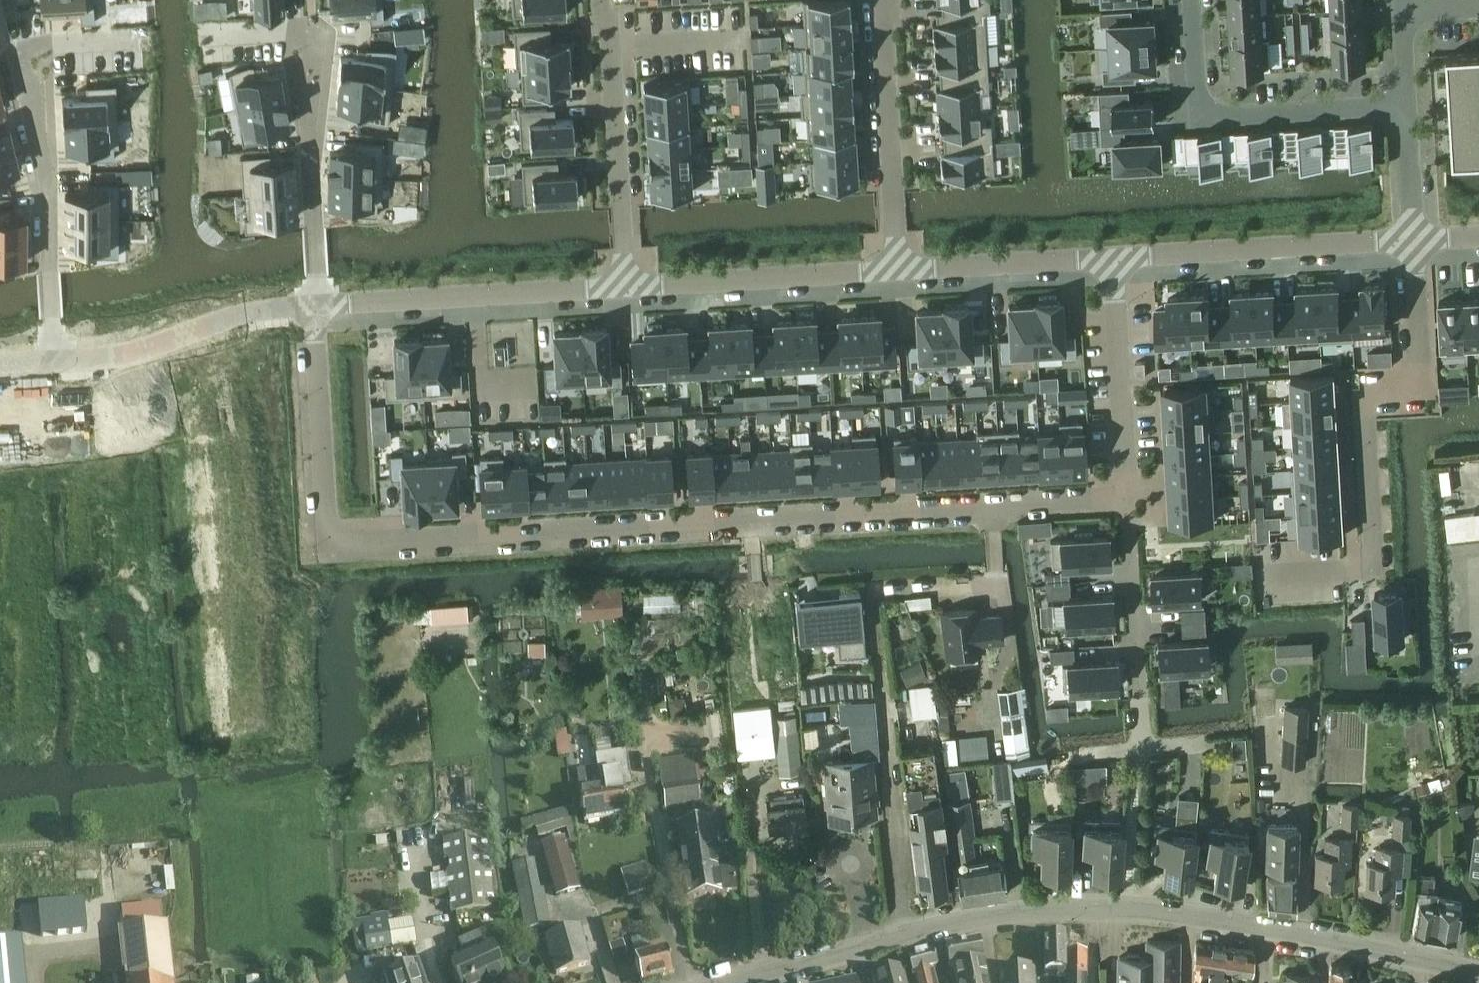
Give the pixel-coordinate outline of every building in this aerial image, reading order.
[(9,32),(2,0),(0,0),(0,34),(9,32)] [(43,11),(80,9),(81,22),(95,21),(94,0),(42,0),(43,11)] [(255,13),(266,12),(266,16),(280,15),(280,11),(284,11),(283,0),(254,0),(255,13)] [(332,12),(370,9),(370,22),(384,22),(383,0),(331,0),(332,12)] [(513,15),(520,15),(566,12),(565,0),(512,0),(513,15)] [(803,0),(804,24),(850,21),(849,0),(805,0),(803,0)] [(937,5),(941,4),(942,13),(936,13),(936,14),(990,11),(989,0),(937,0),(937,5)] [(1000,10),(1011,9),(1011,0),(1000,0),(1000,10)] [(1231,16),(1260,14),(1260,0),(1230,0),(1231,16)] [(1362,8),(1362,0),(1332,0),(1332,9),(1362,8)] [(1332,9),(1334,35),(1364,33),(1362,8),(1332,9)] [(1111,47),(1156,44),(1156,43),(1155,43),(1154,21),(1125,22),(1125,10),(1100,12),(1100,24),(1110,24),(1111,47)] [(934,47),(986,43),(984,12),(990,12),(990,11),(936,14),(936,23),(932,23),(934,47)] [(749,13),(750,27),(758,27),(757,13),(749,13)] [(1260,14),(1231,16),(1232,41),(1262,39),(1262,38),(1260,14)] [(851,44),(850,21),(804,24),(805,46),(801,46),(801,47),(851,44)] [(1301,22),(1301,37),(1309,36),(1308,21),(1301,22)] [(1286,23),(1287,37),(1294,37),(1293,22),(1286,23)] [(542,28),(514,30),(516,66),(521,66),(569,63),(568,39),(543,41),(542,28)] [(1335,64),(1365,63),(1364,33),(1334,35),(1335,64)] [(752,50),(760,49),(759,35),(751,36),(752,50)] [(1301,37),(1302,51),(1310,51),(1309,36),(1301,37)] [(1295,52),(1294,37),(1287,37),(1287,52),(1295,52)] [(1262,38),(1262,39),(1232,41),(1234,70),(1264,69),(1271,68),(1269,38),(1262,38)] [(940,79),(988,76),(986,43),(934,47),(935,70),(939,70),(940,79)] [(851,44),(801,47),(802,70),(853,67),(851,44)] [(1156,44),(1111,47),(1112,70),(1103,70),(1104,83),(1129,81),(1128,69),(1156,68),(1155,45),(1156,45),(1156,44)] [(341,58),(338,81),(392,88),(395,66),(396,52),(367,49),(365,60),(341,58)] [(765,66),(764,51),(752,52),(752,64),(753,66),(765,66)] [(1447,53),(1454,160),(1478,158),(1478,51),(1447,53)] [(569,63),(521,66),(523,102),(546,100),(545,88),(571,87),(569,63)] [(1014,65),(1004,66),(1004,75),(1015,74),(1014,65)] [(800,92),(800,93),(851,90),(850,68),(853,68),(853,67),(802,70),(802,71),(804,71),(805,92),(800,92)] [(254,68),(229,73),(232,87),(236,109),(284,100),(279,76),(256,80),(254,68)] [(989,92),(988,76),(940,79),(940,88),(936,88),(938,111),(980,109),(980,108),(979,93),(989,92)] [(339,84),(336,107),(360,110),(358,122),(388,125),(392,88),(338,81),(338,83),(339,84)] [(762,95),(761,81),(753,82),(754,96),(762,95)] [(644,84),(645,107),(686,105),(691,104),(690,82),(644,84)] [(87,97),(62,98),(63,123),(113,121),(111,84),(86,85),(87,97)] [(739,102),(747,101),(746,87),(738,88),(739,102)] [(800,93),(802,116),(852,113),(851,90),(800,93)] [(1099,92),(1101,126),(1125,125),(1156,123),(1154,100),(1130,102),(1130,90),(1099,92)] [(499,95),(485,96),(485,108),(500,107),(499,95)] [(762,95),(754,96),(755,109),(755,110),(763,109),(762,95)] [(284,100),(236,109),(240,132),(243,145),(267,141),(265,129),(288,125),(284,100)] [(747,101),(739,102),(740,116),(748,115),(747,101)] [(645,107),(646,129),(688,126),(686,105),(645,107)] [(500,107),(485,108),(486,120),(501,119),(500,107)] [(990,124),(986,125),(985,107),(980,108),(980,109),(938,111),(939,134),(943,134),(943,143),(991,141),(990,124)] [(1019,128),(1018,107),(1007,107),(1008,128),(1019,128)] [(521,148),(574,145),(573,119),(547,121),(547,108),(518,110),(521,148)] [(854,136),(852,113),(802,116),(802,117),(806,117),(808,138),(813,138),(854,136)] [(113,121),(63,123),(63,124),(64,124),(65,148),(89,147),(90,159),(114,158),(113,121)] [(1335,145),(1323,146),(1324,154),(1350,152),(1351,164),(1375,163),(1372,124),(1334,126),(1335,145)] [(1126,141),(1125,125),(1101,126),(1102,144),(1115,143),(1116,167),(1118,167),(1118,171),(1146,169),(1146,165),(1162,164),(1161,139),(1126,141)] [(13,147),(8,126),(0,128),(0,150),(13,147)] [(646,129),(648,150),(689,148),(688,126),(646,129)] [(756,127),(757,141),(765,141),(764,127),(756,127)] [(1285,148),(1274,149),(1274,157),(1300,155),(1301,167),(1325,166),(1324,154),(1323,146),(1322,127),(1284,129),(1285,148)] [(741,145),(749,144),(748,130),(740,131),(741,145)] [(1236,151),(1224,152),(1224,160),(1250,158),(1251,170),(1275,169),(1274,157),(1274,149),(1272,130),(1234,132),(1236,151)] [(1222,133),(1185,135),(1186,154),(1174,155),(1174,163),(1200,161),(1201,173),(1225,172),(1224,160),(1224,152),(1222,133)] [(855,158),(854,136),(813,138),(814,161),(855,158)] [(1019,139),(1006,140),(1007,152),(1020,152),(1019,139)] [(330,152),(329,177),(383,178),(383,142),(354,141),(354,153),(330,152)] [(766,155),(765,141),(757,141),(758,155),(766,155)] [(993,174),(991,141),(943,143),(944,153),(940,153),(941,177),(954,176),(954,181),(971,180),(971,175),(993,174)] [(749,144),(741,145),(742,159),(750,158),(749,144)] [(10,182),(7,171),(18,168),(13,147),(0,150),(0,184),(10,182)] [(690,169),(689,148),(648,150),(649,172),(690,169)] [(270,156),(240,157),(243,194),(296,191),(294,166),(271,167),(270,156)] [(845,183),(856,182),(855,158),(814,161),(809,161),(810,185),(827,184),(827,188),(845,187),(845,183)] [(500,161),(488,162),(489,172),(500,171),(500,161)] [(564,199),(577,199),(576,173),(551,174),(550,162),(522,163),(524,202),(547,200),(547,205),(564,204),(564,199)] [(773,165),(755,166),(757,201),(775,200),(773,165)] [(750,168),(729,169),(730,183),(751,182),(750,168)] [(690,169),(649,172),(650,194),(662,194),(662,198),(680,197),(680,193),(692,192),(690,169)] [(329,177),(329,202),(352,203),(352,214),(377,215),(377,203),(382,203),(382,187),(383,178),(329,177)] [(89,194),(65,194),(65,218),(118,219),(118,182),(89,182),(89,194)] [(296,191),(243,194),(243,195),(247,195),(249,217),(244,217),(245,231),(250,231),(274,229),(274,217),(297,216),(296,191)] [(0,206),(0,239),(25,240),(25,218),(13,218),(14,206),(0,206)] [(118,219),(65,218),(65,244),(89,244),(89,256),(118,256),(118,219)] [(13,273),(13,261),(25,261),(25,240),(0,239),(0,273),(13,273)] [(1363,299),(1351,299),(1353,330),(1386,328),(1383,285),(1362,287),(1363,299)] [(1321,342),(1353,340),(1351,299),(1339,300),(1338,288),(1318,289),(1320,332),(1321,342)] [(1320,332),(1318,289),(1297,290),(1298,302),(1286,303),(1288,334),(1320,332)] [(1276,335),(1288,334),(1286,303),(1274,304),(1273,292),(1253,293),(1256,336),(1256,341),(1276,340),(1276,335)] [(1223,338),(1256,336),(1253,293),(1233,294),(1234,306),(1222,307),(1223,338)] [(1191,340),(1223,338),(1222,307),(1210,308),(1209,296),(1188,297),(1191,340)] [(1191,340),(1189,309),(1188,297),(1168,298),(1169,310),(1156,311),(1158,342),(1170,341),(1171,346),(1191,345),(1191,340)] [(1464,300),(1467,345),(1478,344),(1478,299),(1464,300)] [(1036,304),(1034,304),(1038,356),(1063,354),(1063,359),(1076,358),(1074,330),(1062,331),(1060,300),(1036,302),(1036,304)] [(1443,356),(1468,355),(1467,345),(1464,300),(1439,301),(1442,347),(1443,356)] [(1010,338),(998,339),(999,363),(1012,362),(1012,357),(1038,356),(1034,304),(1008,306),(1010,338)] [(944,310),(942,310),(946,366),(947,366),(946,360),(971,358),(971,364),(984,364),(982,336),(970,337),(968,306),(944,307),(944,310)] [(918,343),(906,344),(908,368),(946,366),(942,310),(917,311),(918,343)] [(879,327),(879,316),(858,317),(861,360),(894,358),(892,327),(879,327)] [(858,317),(838,318),(839,330),(827,331),(829,362),(861,360),(858,317)] [(815,331),(814,319),(794,321),(796,364),(829,362),(827,331),(815,331)] [(796,364),(794,321),(773,322),(774,334),(762,335),(764,365),(796,364)] [(750,335),(749,323),(729,324),(732,367),(764,365),(762,335),(750,335)] [(699,369),(732,367),(729,324),(709,326),(709,338),(697,338),(699,369)] [(582,331),(580,331),(583,383),(609,381),(609,386),(622,385),(620,361),(608,362),(606,327),(581,329),(582,331)] [(697,338),(685,339),(685,327),(664,328),(667,371),(699,369),(697,338)] [(644,330),(645,342),(632,342),(634,373),(667,371),(664,328),(644,330)] [(556,365),(544,366),(545,390),(558,389),(558,384),(583,383),(580,331),(554,333),(556,365)] [(396,372),(384,372),(386,399),(424,397),(421,343),(419,344),(419,339),(394,340),(396,372)] [(447,342),(421,343),(424,397),(462,395),(461,371),(448,371),(447,342)] [(495,363),(505,362),(504,344),(494,345),(495,363)] [(1368,351),(1368,365),(1393,364),(1392,350),(1368,351)] [(1322,355),(1290,357),(1290,371),(1311,370),(1323,369),(1322,361),(1322,359),(1322,355)] [(1322,361),(1323,369),(1335,368),(1334,358),(1322,359),(1322,361)] [(1257,359),(1225,361),(1226,375),(1246,374),(1258,373),(1258,365),(1257,361),(1257,359)] [(1146,362),(1136,362),(1136,377),(1146,376),(1146,362)] [(1224,362),(1192,364),(1193,365),(1193,367),(1193,369),(1193,377),(1205,376),(1213,376),(1225,375),(1224,362)] [(1258,365),(1258,373),(1270,372),(1270,364),(1258,365)] [(1171,366),(1159,366),(1160,379),(1172,378),(1171,366)] [(1193,367),(1181,368),(1181,378),(1193,377),(1193,369),(1193,367)] [(1289,377),(1290,401),(1335,398),(1334,374),(1289,377)] [(947,383),(930,384),(931,397),(948,396),(947,383)] [(985,383),(966,384),(966,394),(985,393),(985,383)] [(1469,383),(1439,385),(1440,402),(1442,402),(1470,400),(1470,399),(1469,383)] [(1210,387),(1165,390),(1166,412),(1211,409),(1210,387)] [(1065,388),(1057,389),(1058,399),(1058,401),(1066,400),(1065,388)] [(1058,399),(1057,389),(1045,390),(1046,400),(1058,399)] [(875,390),(863,391),(863,401),(875,400),(875,390)] [(798,391),(766,393),(766,406),(787,405),(799,404),(798,394),(798,391)] [(851,401),(863,401),(863,391),(851,391),(851,401)] [(1250,403),(1260,403),(1259,391),(1249,391),(1250,403)] [(766,393),(733,395),(733,398),(734,408),(746,408),(766,406),(766,393)] [(798,394),(799,404),(811,404),(810,394),(798,394)] [(1234,408),(1244,408),(1243,396),(1233,396),(1234,408)] [(1016,407),(1016,397),(1004,398),(1004,408),(1016,407)] [(1028,397),(1016,397),(1016,407),(1028,407),(1028,397)] [(722,409),(734,408),(733,398),(721,399),(722,409)] [(1290,401),(1283,401),(1284,424),(1291,424),(1337,421),(1335,398),(1290,401)] [(987,399),(975,400),(975,410),(987,409),(987,399)] [(628,400),(613,401),(614,416),(629,415),(628,400)] [(963,411),(975,410),(975,400),(963,401),(963,411)] [(669,402),(669,412),(681,411),(681,401),(669,402)] [(657,413),(669,412),(669,402),(657,403),(657,413)] [(923,413),(935,412),(934,402),(922,403),(923,413)] [(946,402),(934,402),(935,412),(947,412),(946,402)] [(1260,403),(1250,403),(1250,415),(1260,415),(1260,403)] [(559,404),(541,405),(542,420),(560,418),(559,404)] [(914,414),(914,404),(902,404),(902,414),(914,414)] [(901,405),(885,405),(886,422),(902,421),(901,405)] [(839,418),(851,417),(851,407),(839,408),(839,418)] [(851,407),(851,417),(863,417),(863,407),(851,407)] [(469,408),(434,410),(434,411),(435,424),(470,422),(469,408)] [(1244,408),(1234,408),(1235,420),(1245,420),(1244,408)] [(809,410),(809,420),(821,419),(821,409),(809,410)] [(1166,412),(1167,434),(1213,431),(1211,409),(1166,412)] [(809,420),(809,410),(797,411),(797,421),(809,420)] [(757,423),(769,422),(768,412),(756,413),(757,423)] [(780,412),(768,412),(769,422),(781,422),(780,412)] [(739,414),(727,415),(728,425),(740,424),(739,414)] [(716,425),(728,425),(727,415),(715,415),(716,425)] [(708,426),(707,416),(695,417),(696,427),(708,426)] [(656,419),(644,420),(645,430),(657,429),(656,419)] [(624,421),(624,431),(636,430),(636,420),(624,421)] [(386,421),(371,422),(371,430),(386,429),(386,421)] [(624,431),(624,421),(612,422),(612,432),(624,431)] [(1082,421),(1059,422),(1060,431),(1062,473),(1085,471),(1082,421)] [(1337,421),(1291,424),(1293,446),(1338,444),(1337,421)] [(584,433),(583,423),(571,424),(572,434),(584,433)] [(595,423),(583,423),(584,433),(596,433),(595,423)] [(469,424),(461,425),(462,439),(470,439),(469,424)] [(554,425),(542,426),(543,436),(555,435),(554,425)] [(531,436),(543,436),(542,426),(530,427),(531,436)] [(489,439),(501,438),(500,428),(488,429),(489,439)] [(512,428),(500,428),(501,438),(513,438),(512,428)] [(391,430),(372,431),(373,444),(391,443),(391,430)] [(1018,430),(997,431),(1000,474),(1020,473),(1018,433),(1018,430)] [(997,431),(977,432),(977,436),(979,475),(1000,474),(997,431)] [(1060,431),(1038,432),(1041,474),(1062,473),(1060,431)] [(1167,434),(1169,455),(1210,453),(1209,431),(1167,434)] [(1040,474),(1041,474),(1038,432),(1018,433),(1020,473),(1040,472),(1040,474)] [(875,433),(852,435),(853,443),(855,485),(878,484),(875,440),(875,433)] [(916,436),(893,437),(896,483),(918,481),(916,440),(916,436)] [(959,476),(979,475),(977,436),(957,437),(959,476)] [(1260,449),(1262,448),(1262,436),(1252,437),(1252,449),(1260,449)] [(957,437),(936,438),(939,478),(959,476),(957,437)] [(919,479),(939,478),(936,438),(916,440),(918,481),(919,481),(919,479)] [(1236,451),(1246,451),(1246,439),(1236,439),(1236,451)] [(811,442),(790,443),(791,447),(793,486),(813,485),(811,446),(811,442)] [(855,485),(853,443),(831,445),(834,486),(855,485)] [(1338,444),(1293,446),(1294,469),(1339,466),(1338,444)] [(811,446),(813,485),(833,484),(833,486),(834,486),(831,445),(811,446)] [(770,448),(773,488),(793,486),(791,447),(770,448)] [(625,448),(605,449),(605,458),(605,459),(608,497),(628,496),(626,458),(626,457),(625,448)] [(750,449),(752,489),(773,488),(770,448),(750,449)] [(730,451),(732,490),(752,489),(750,449),(730,451)] [(1260,449),(1252,449),(1253,461),(1261,461),(1260,449)] [(452,456),(427,457),(428,462),(430,508),(456,507),(454,475),(467,474),(465,450),(452,451),(452,456)] [(732,490),(730,451),(709,452),(712,494),(713,493),(712,491),(732,490)] [(1247,463),(1246,451),(1236,451),(1234,451),(1235,463),(1247,463)] [(689,495),(712,494),(709,452),(687,453),(689,495)] [(1170,477),(1211,475),(1210,453),(1169,455),(1170,477)] [(402,454),(389,455),(390,478),(403,478),(405,512),(429,511),(429,508),(430,508),(428,462),(427,457),(426,457),(427,462),(402,464),(402,454)] [(669,455),(646,457),(649,497),(671,496),(671,491),(669,455)] [(502,456),(480,457),(480,467),(482,507),(505,506),(502,465),(502,464),(502,456)] [(646,456),(626,457),(626,458),(628,496),(648,495),(648,497),(649,497),(646,457),(646,456)] [(549,458),(544,458),(544,462),(544,463),(547,501),(567,500),(565,462),(565,461),(564,457),(549,458)] [(605,458),(585,459),(587,499),(608,497),(605,459),(605,458)] [(585,459),(565,461),(565,462),(567,500),(587,499),(585,459)] [(544,462),(524,463),(526,505),(527,505),(527,502),(547,501),(544,463),(544,462)] [(524,463),(502,464),(502,465),(505,506),(526,505),(524,463)] [(1292,469),(1293,492),(1341,489),(1340,477),(1340,471),(1339,466),(1294,469),(1292,469)] [(1171,499),(1213,496),(1211,475),(1170,477),(1171,499)] [(1238,483),(1239,495),(1243,494),(1247,494),(1249,494),(1248,482),(1238,483)] [(1264,482),(1254,482),(1255,494),(1265,494),(1264,482)] [(1342,512),(1341,489),(1293,492),(1294,515),(1342,512)] [(1243,494),(1239,495),(1240,507),(1250,506),(1249,494),(1247,494),(1243,494)] [(1266,506),(1265,494),(1255,494),(1256,506),(1266,506)] [(1171,499),(1172,521),(1218,518),(1216,496),(1213,496),(1171,499)] [(1344,536),(1342,512),(1297,515),(1298,538),(1344,536)] [(1035,521),(1017,522),(1018,532),(1018,535),(1021,535),(1036,534),(1035,521)] [(1258,541),(1268,540),(1267,528),(1257,529),(1258,541)] [(1050,541),(1052,566),(1109,563),(1107,537),(1092,538),(1092,533),(1075,534),(1075,539),(1050,541)] [(1253,562),(1240,562),(1241,576),(1253,575),(1253,562)] [(1045,572),(1045,584),(1069,583),(1069,570),(1045,572)] [(1154,576),(1155,602),(1201,599),(1199,573),(1154,576)] [(1070,595),(1069,583),(1045,584),(1046,596),(1070,595)] [(602,587),(593,588),(595,615),(622,614),(620,586),(602,587)] [(680,591),(641,593),(642,610),(649,610),(662,609),(681,608),(680,591)] [(1404,639),(1401,591),(1375,593),(1378,640),(1404,639)] [(704,613),(704,593),(682,593),(682,614),(704,613)] [(839,595),(795,599),(798,639),(800,639),(800,636),(840,632),(842,657),(862,655),(865,655),(860,593),(839,595)] [(1112,623),(1111,597),(1066,600),(1067,626),(1112,623)] [(466,602),(454,603),(455,620),(467,619),(466,602)] [(1206,608),(1182,609),(1182,622),(1206,620),(1206,608)] [(976,620),(975,609),(942,613),(948,657),(980,653),(979,644),(1003,641),(1000,615),(984,617),(984,619),(976,620)] [(1367,641),(1365,618),(1365,617),(1353,618),(1354,642),(1356,642),(1366,641),(1367,641)] [(1206,620),(1182,622),(1183,634),(1207,632),(1206,620)] [(545,641),(528,641),(528,654),(545,654),(545,641)] [(1354,642),(1346,642),(1348,671),(1367,670),(1366,641),(1356,642),(1354,642)] [(1203,642),(1158,644),(1159,671),(1205,668),(1203,642)] [(1313,642),(1299,642),(1300,660),(1314,660),(1313,642)] [(1074,659),(1073,646),(1049,648),(1050,660),(1074,659)] [(920,661),(900,669),(907,686),(927,677),(920,661)] [(1115,661),(1101,662),(1085,663),(1062,664),(1064,691),(1089,689),(1116,688),(1115,661)] [(1178,674),(1163,675),(1165,704),(1165,707),(1180,706),(1180,703),(1178,674)] [(871,678),(800,684),(801,699),(873,692),(871,678)] [(932,683),(909,686),(913,716),(936,713),(932,683)] [(997,690),(996,690),(1006,759),(1030,756),(1023,704),(1026,704),(1027,704),(1024,686),(1023,687),(1020,687),(1013,688),(997,690)] [(713,696),(704,697),(706,709),(714,708),(713,696)] [(683,697),(667,700),(670,716),(686,713),(683,697)] [(778,708),(793,707),(792,702),(794,702),(794,698),(777,699),(778,708)] [(858,699),(851,699),(853,728),(872,727),(870,698),(858,699)] [(942,730),(949,729),(950,729),(948,704),(939,705),(942,730)] [(1308,708),(1285,707),(1282,763),(1305,764),(1308,708)] [(1378,712),(1378,725),(1391,725),(1391,712),(1378,712)] [(801,773),(795,716),(773,718),(779,775),(801,773)] [(569,756),(565,733),(555,735),(556,743),(559,758),(569,756)] [(1246,737),(1232,738),(1233,748),(1246,747),(1246,737)] [(945,763),(957,762),(955,738),(943,739),(945,763)] [(946,843),(935,747),(902,751),(917,883),(924,883),(925,894),(948,892),(942,844),(946,843)] [(597,756),(596,756),(598,769),(607,821),(628,818),(623,785),(632,784),(627,751),(611,754),(597,756)] [(693,757),(676,760),(683,807),(700,804),(693,757)] [(1028,757),(1010,759),(1012,774),(1029,772),(1028,757)] [(878,818),(873,758),(825,762),(829,822),(855,820),(856,823),(867,822),(867,819),(878,818)] [(666,809),(683,807),(676,760),(659,762),(666,809)] [(1106,764),(1086,765),(1086,784),(1106,782),(1106,764)] [(964,768),(944,771),(948,800),(969,797),(964,768)] [(598,769),(577,772),(586,824),(607,821),(598,769)] [(1442,790),(1440,783),(1438,779),(1428,782),(1431,791),(1431,793),(1437,792),(1442,790)] [(1419,794),(1431,791),(1428,782),(1428,780),(1416,783),(1419,794)] [(1442,790),(1437,792),(1440,801),(1448,798),(1446,789),(1442,790)] [(806,826),(803,795),(765,799),(768,829),(806,826)] [(1264,811),(1264,801),(1254,801),(1255,811),(1264,811)] [(1471,801),(1460,803),(1461,813),(1472,811),(1471,801)] [(1358,807),(1343,806),(1342,826),(1357,827),(1358,807)] [(575,828),(571,808),(522,823),(523,830),(534,827),(538,839),(567,830),(575,828)] [(1409,816),(1393,816),(1393,822),(1392,836),(1408,836),(1409,816)] [(1071,821),(1033,820),(1032,854),(1042,854),(1042,875),(1069,875),(1069,880),(1070,880),(1071,821)] [(718,876),(720,895),(737,892),(731,857),(726,853),(715,854),(711,821),(692,823),(692,825),(694,825),(702,878),(718,876)] [(1123,823),(1085,821),(1084,854),(1094,855),(1093,876),(1119,878),(1119,882),(1121,882),(1123,823)] [(692,825),(692,823),(676,826),(686,900),(720,895),(718,876),(702,878),(694,825),(692,825)] [(1197,828),(1159,824),(1155,858),(1166,859),(1164,880),(1190,883),(1190,888),(1191,888),(1197,828)] [(1268,869),(1296,869),(1297,869),(1297,825),(1268,825),(1267,852),(1268,869)] [(575,828),(567,830),(571,841),(578,839),(575,828)] [(1250,834),(1212,829),(1207,863),(1218,864),(1215,886),(1241,889),(1241,894),(1242,894),(1250,834)] [(486,837),(444,842),(452,913),(478,911),(494,909),(487,845),(486,837)] [(972,838),(954,841),(954,845),(957,864),(955,865),(956,871),(957,871),(961,901),(1006,894),(1008,893),(1004,864),(1003,856),(975,860),(973,845),(972,838)] [(580,890),(565,839),(542,846),(557,896),(580,890)] [(1351,841),(1325,840),(1325,855),(1316,855),(1315,883),(1343,884),(1344,866),(1351,866),(1351,841)] [(1402,850),(1401,875),(1410,875),(1411,848),(1402,848),(1402,850)] [(1402,850),(1375,849),(1375,864),(1367,864),(1366,893),(1394,894),(1395,875),(1401,875),(1402,850)] [(652,888),(644,864),(621,871),(628,896),(652,888)] [(391,866),(380,867),(381,875),(393,873),(391,866)] [(1296,915),(1296,877),(1296,869),(1268,869),(1269,912),(1296,915)] [(1413,934),(1437,938),(1444,894),(1433,892),(1434,877),(1417,876),(1416,894),(1417,894),(1416,901),(1418,902),(1413,934)] [(540,890),(518,894),(525,930),(550,925),(543,889),(540,890)] [(1444,894),(1437,938),(1455,940),(1461,897),(1444,894)] [(120,929),(126,982),(174,982),(167,925),(167,924),(120,929)] [(392,950),(387,924),(362,929),(353,931),(357,955),(366,953),(367,954),(392,950)] [(591,965),(580,927),(546,937),(557,975),(591,965)] [(493,948),(487,934),(461,945),(467,959),(453,966),(460,982),(505,982),(507,982),(493,948)] [(1066,976),(1066,953),(1066,936),(1044,936),(1044,972),(1056,972),(1056,981),(1065,981),(1066,976)] [(978,940),(946,946),(950,970),(954,969),(957,982),(986,982),(978,940)] [(0,943),(0,982),(25,982),(22,941),(0,943)] [(1178,942),(1148,941),(1147,957),(1142,957),(1139,953),(1128,953),(1125,956),(1120,956),(1116,956),(1116,982),(1177,982),(1178,942)] [(1227,967),(1222,966),(1225,945),(1199,942),(1196,941),(1193,962),(1199,963),(1201,963),(1199,977),(1198,982),(1224,982),(1227,967)] [(622,942),(610,946),(613,957),(626,953),(622,942)] [(663,942),(645,948),(648,958),(636,962),(642,982),(645,982),(673,974),(663,942)] [(1225,945),(1222,966),(1227,967),(1224,982),(1235,982),(1238,968),(1250,970),(1253,949),(1225,945)] [(412,949),(368,958),(372,969),(376,967),(381,980),(385,978),(386,982),(424,982),(412,949)] [(932,951),(908,957),(914,982),(934,982),(931,971),(937,970),(932,951)] [(1065,981),(1065,982),(1085,982),(1085,953),(1066,953),(1066,976),(1065,981)] [(1331,964),(1329,982),(1348,982),(1349,966),(1331,964)] [(902,967),(871,974),(874,982),(906,982),(902,967)] [(1033,969),(1000,970),(1001,982),(1033,982),(1033,969)] [(1287,973),(1286,982),(1315,982),(1316,975),(1287,973)]
